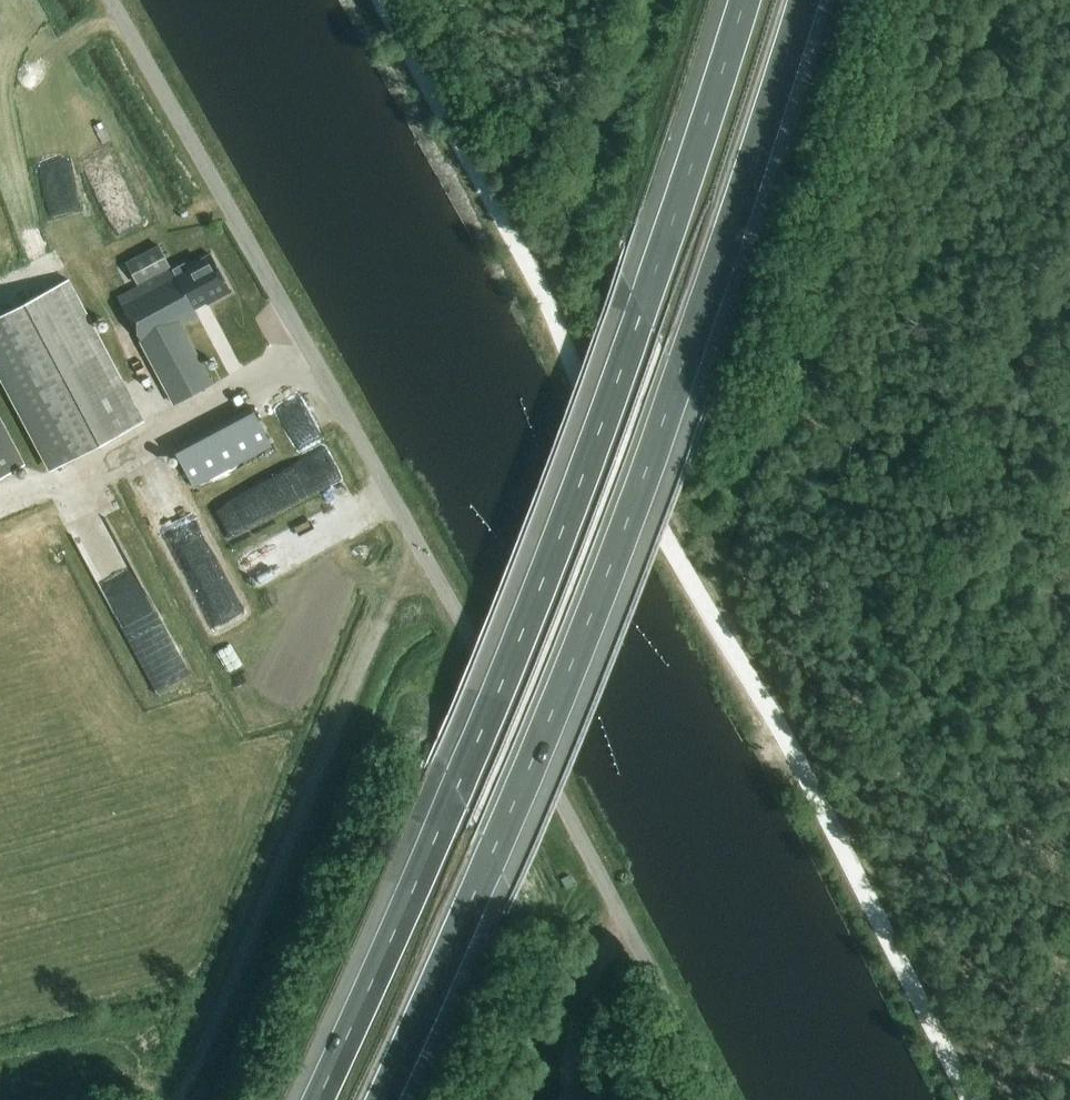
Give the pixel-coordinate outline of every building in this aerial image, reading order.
[(124,235),(154,220),(134,183),(105,199),(124,235)] [(229,293),(209,255),(207,252),(172,271),(159,245),(126,263),(138,286),(116,298),(118,303),(117,303),(173,408),(211,388),(179,328),(197,319),(193,312),(206,305),(210,312),(223,305),(220,297),(229,293)] [(0,317),(0,378),(50,472),(75,458),(144,422),(69,280),(0,317)] [(173,449),(194,489),(272,447),(251,407),(173,449)] [(24,467),(0,421),(0,479),(24,467)] [(322,488),(343,474),(327,449),(306,462),(322,488)] [(242,598),(212,615),(220,630),(250,613),(242,598)]
